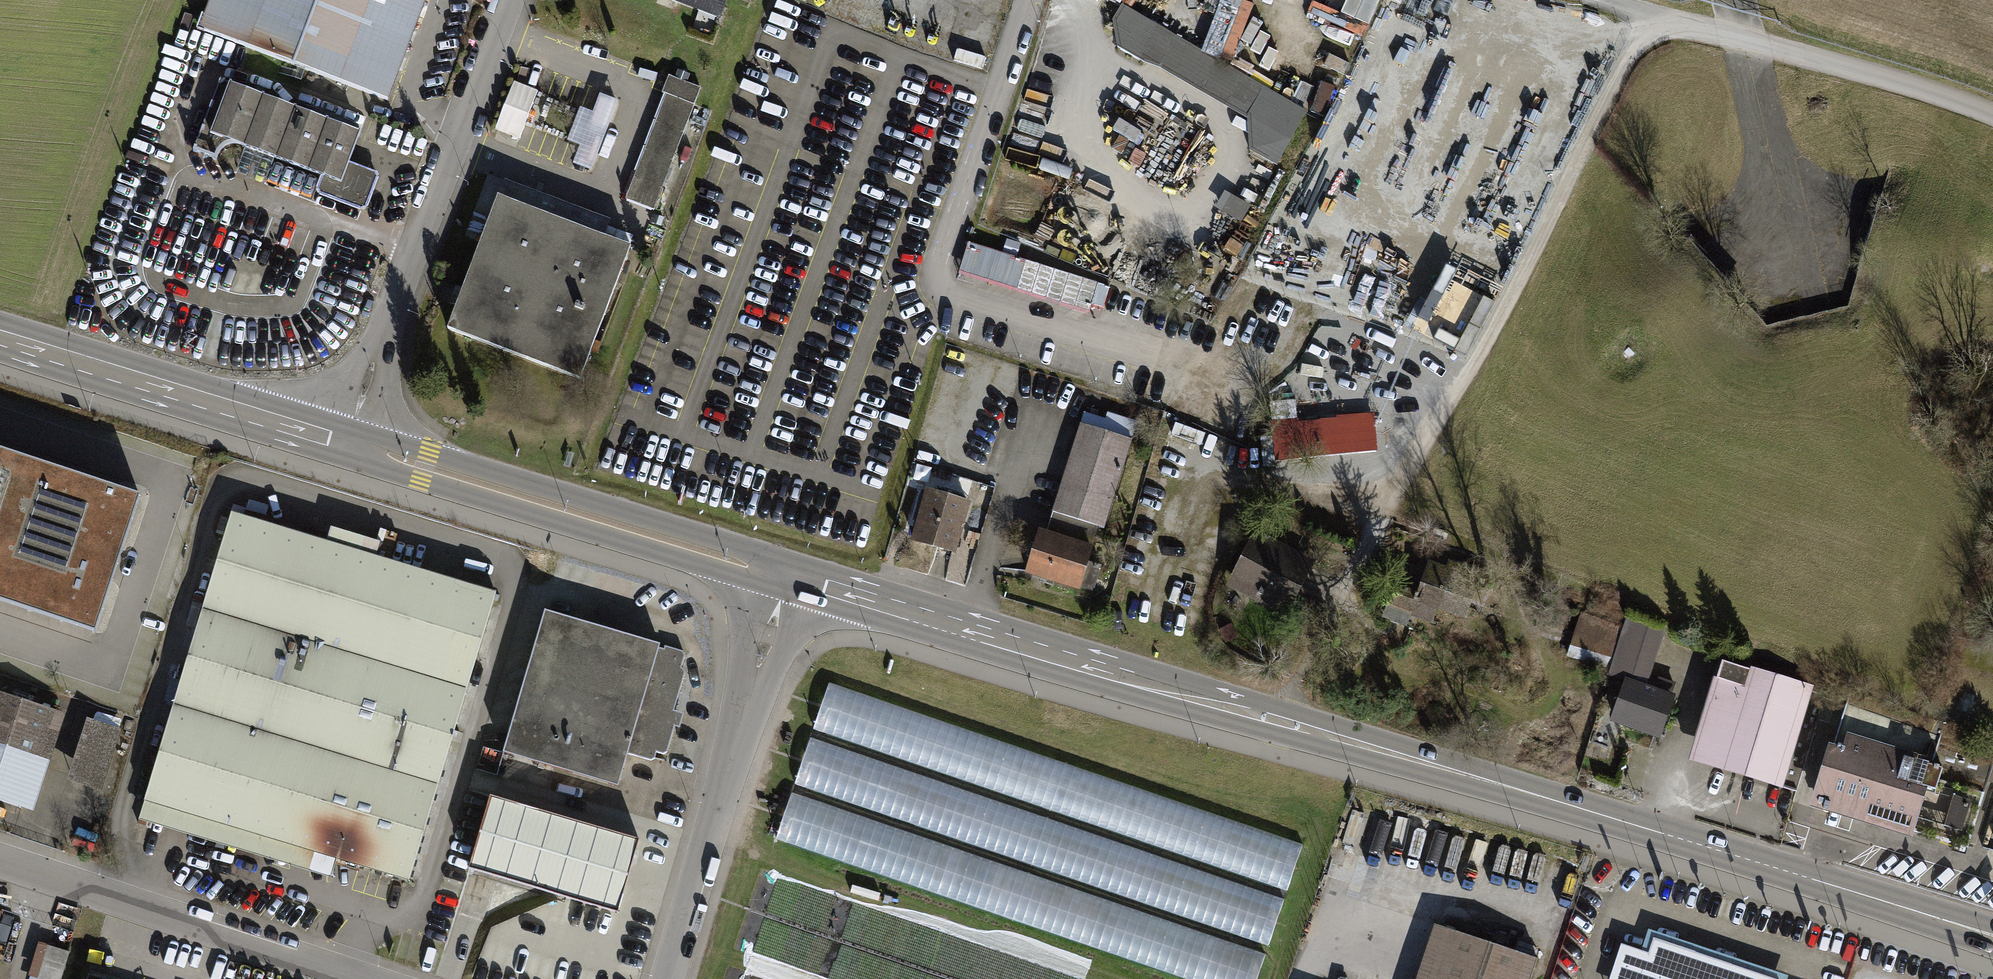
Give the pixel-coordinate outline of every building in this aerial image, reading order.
[(384,103),(423,0),(209,0),(196,33),(384,103)] [(718,26),(728,0),(648,0),(718,26)] [(1304,12),(1358,37),(1375,0),(1310,0),(1304,12)] [(1233,61),(1254,5),(1242,1),(1221,56),(1233,61)] [(1120,7),(1113,20),(1124,27),(1131,14),(1120,7)] [(1124,27),(1113,20),(1117,48),(1136,16),(1131,14),(1124,27)] [(1162,31),(1136,16),(1117,48),(1144,63),(1162,31)] [(1178,41),(1162,31),(1144,63),(1160,69),(1247,119),(1250,151),(1255,140),(1264,144),(1269,135),(1287,145),(1305,113),(1247,80),(1232,106),(1209,93),(1215,82),(1227,89),(1236,74),(1189,47),(1180,62),(1193,70),(1186,82),(1162,68),(1178,41)] [(1162,68),(1186,82),(1193,70),(1180,62),(1189,47),(1178,41),(1162,68)] [(1215,82),(1209,93),(1232,106),(1247,80),(1236,74),(1227,89),(1215,82)] [(626,203),(656,214),(701,92),(670,81),(626,203)] [(522,141),(541,93),(518,84),(498,132),(522,141)] [(360,216),(369,211),(378,185),(376,178),(348,167),(359,138),(220,85),(193,157),(214,165),(218,155),(228,150),(240,151),(321,182),(318,191),(320,201),(360,216)] [(1250,151),(1277,165),(1287,145),(1269,135),(1264,144),(1255,140),(1250,151)] [(446,334),(580,386),(631,254),(595,240),(602,222),(504,185),(499,197),(488,193),(481,214),(492,218),(446,334)] [(1020,244),(1006,239),(1002,253),(1016,257),(1020,244)] [(959,272),(1088,311),(1097,283),(967,243),(959,272)] [(1103,309),(1109,287),(1098,283),(1091,305),(1103,309)] [(677,300),(666,296),(658,315),(669,320),(677,300)] [(1054,518),(1103,533),(1137,427),(1109,418),(1107,425),(1086,419),(1054,518)] [(1265,430),(1269,470),(1377,461),(1374,421),(1265,430)] [(94,631),(142,494),(0,445),(0,599),(94,631)] [(910,541),(954,553),(968,502),(923,490),(910,541)] [(339,859),(408,881),(496,593),(375,557),(380,542),(331,527),(327,542),(273,525),(276,513),(239,502),(236,514),(232,512),(137,820),(332,880),(339,859)] [(1096,555),(1103,533),(1054,518),(1047,539),(1096,555)] [(1026,580),(1083,598),(1096,555),(1047,539),(1039,537),(1026,580)] [(1227,593),(1285,621),(1311,568),(1253,540),(1227,593)] [(1411,629),(1417,612),(1466,630),(1481,586),(1429,568),(1418,599),(1395,591),(1385,620),(1411,629)] [(502,754),(615,788),(626,753),(655,761),(657,753),(665,755),(673,727),(677,728),(682,714),(673,711),(684,672),(678,670),(684,651),(544,610),(502,754)] [(1584,619),(1571,655),(1608,668),(1605,676),(1625,683),(1611,722),(1660,740),(1678,693),(1648,683),(1666,633),(1630,620),(1625,634),(1584,619)] [(1694,768),(1784,794),(1814,695),(1724,668),(1694,768)] [(1303,845),(829,683),(813,729),(1287,891),(1303,845)] [(0,692),(0,801),(19,807),(51,709),(0,692)] [(72,779),(98,788),(117,731),(91,723),(72,779)] [(1864,818),(1911,833),(1923,794),(1933,797),(1941,770),(1930,767),(1932,761),(1845,735),(1839,753),(1827,749),(1810,802),(1820,805),(1818,813),(1862,826),(1864,818)] [(1268,946),(1284,900),(810,738),(794,784),(1268,946)] [(792,793),(776,839),(1186,978),(1256,978),(1265,954),(792,793)] [(468,869),(617,913),(639,839),(490,795),(468,869)] [(1973,810),(1954,804),(1943,836),(1963,842),(1973,810)] [(1351,813),(1339,848),(1364,857),(1376,821),(1351,813)] [(1538,964),(1437,929),(1420,978),(1533,978),(1538,964)] [(1650,937),(1644,956),(1624,950),(1614,978),(1777,978),(1650,937)] [(39,949),(29,978),(63,978),(69,958),(39,949)]
